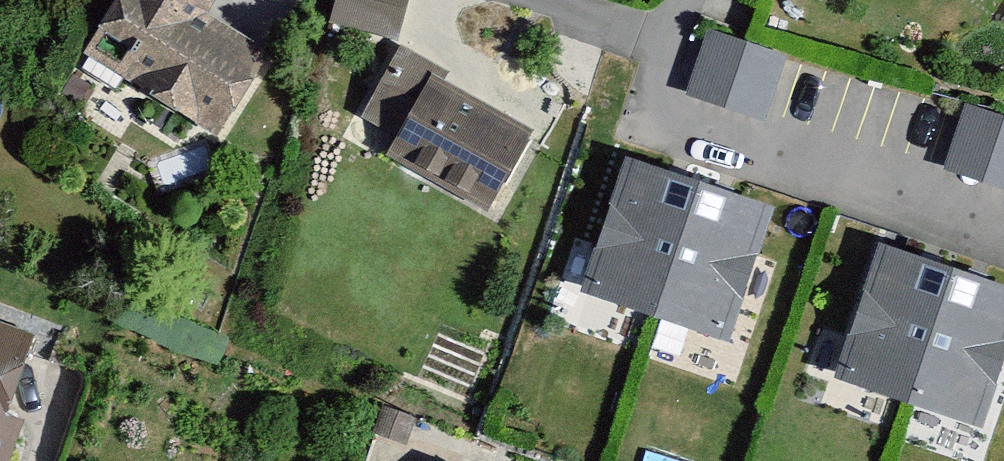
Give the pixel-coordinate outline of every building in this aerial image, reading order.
[(85,64),(220,141),(262,69),(195,31),(213,0),(122,0),(85,64)] [(331,24),(399,43),(411,0),(337,0),(331,24)] [(710,29),(686,94),(769,120),(788,55),(710,29)] [(431,77),(388,158),(491,212),(533,132),(431,77)] [(966,103),(944,169),(1003,190),(1003,116),(966,103)] [(774,208),(626,159),(581,293),(730,341),(774,208)] [(878,245),(834,378),(982,427),(1003,361),(1003,286),(878,245)] [(0,330),(0,460),(8,460),(21,424),(9,420),(35,342),(0,330)]
